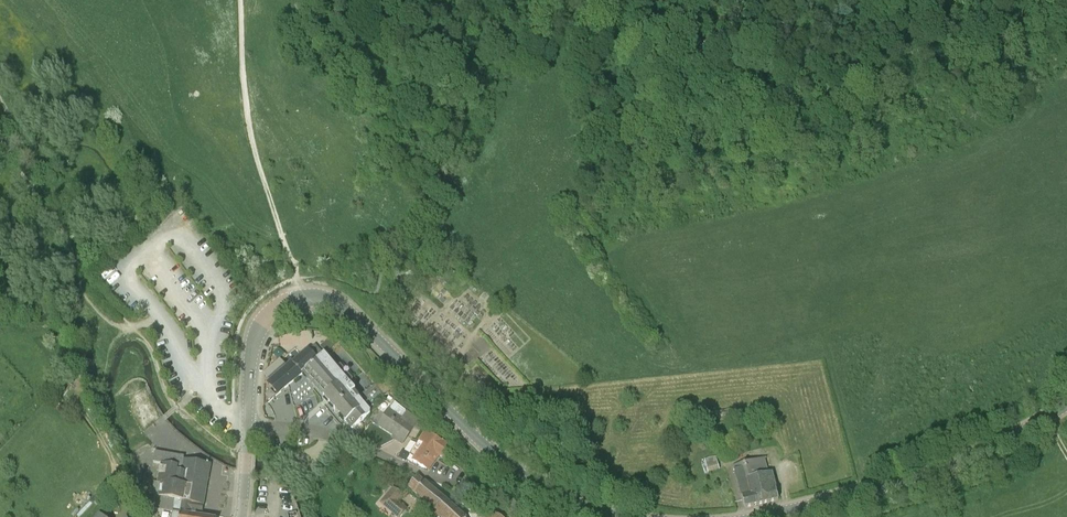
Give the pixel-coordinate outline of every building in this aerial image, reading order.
[(133,309),(137,305),(124,292),(120,296),(133,309)] [(317,360),(324,355),(315,345),(309,350),(271,382),(279,392),(305,371),(317,360)] [(340,365),(336,368),(324,354),(324,355),(317,360),(305,371),(326,395),(323,397),(352,430),(371,413),(368,410),(385,396),(383,394),(390,388),(381,378),(359,398),(354,392),(355,391),(349,383),(352,380),(340,365)] [(406,410),(406,412),(398,407),(394,413),(389,410),(381,422),(398,433),(396,436),(404,442),(419,418),(406,410)] [(426,430),(419,441),(410,455),(416,459),(413,462),(422,468),(422,467),(429,471),(439,456),(439,455),(444,458),(447,453),(451,452),(454,448),(426,430)] [(723,441),(720,431),(709,434),(712,445),(723,441)] [(181,468),(177,467),(179,453),(155,449),(152,462),(155,463),(153,475),(159,476),(158,483),(161,484),(159,496),(154,495),(151,508),(173,512),(190,515),(191,512),(202,514),(211,465),(208,464),(208,463),(207,463),(207,464),(183,460),(181,468)] [(716,458),(701,463),(704,474),(719,470),(716,458)] [(778,500),(772,473),(767,474),(763,459),(733,466),(744,509),(778,500)] [(445,501),(417,477),(409,487),(435,510),(433,512),(438,516),(462,516),(445,501)] [(483,484),(477,495),(488,501),(488,502),(495,491),(483,484)] [(394,489),(382,503),(393,513),(400,505),(397,502),(402,496),(394,489)]
